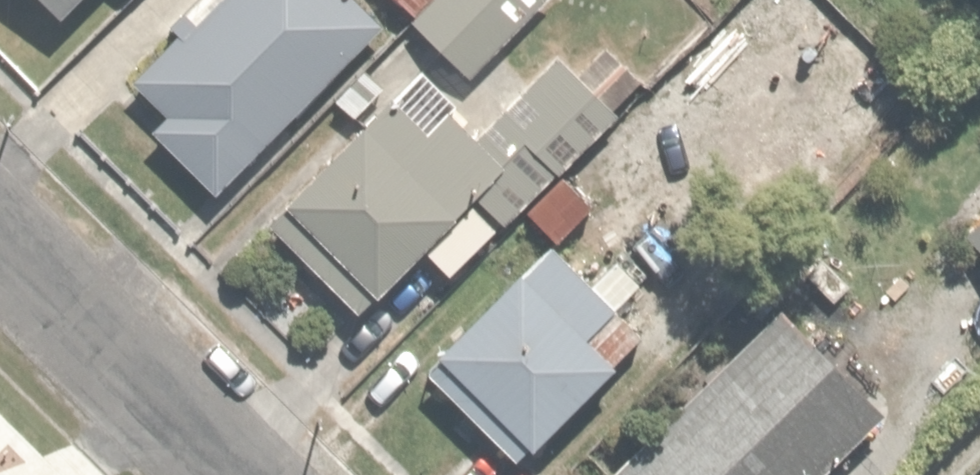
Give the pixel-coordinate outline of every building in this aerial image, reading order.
[(55,8),(63,0),(47,0),(55,8)] [(129,71),(164,109),(155,118),(212,180),(379,26),(355,0),(181,0),(148,30),(160,43),(129,71)] [(429,0),(401,0),(411,10),(415,14),(429,0)] [(415,14),(468,67),(536,0),(429,0),(415,14)] [(553,45),(472,126),(412,66),(401,77),(376,51),(331,96),(356,120),(265,211),(361,307),(474,195),(503,224),(537,191),(645,78),(610,42),(580,72),(553,45)] [(967,231),(979,244),(979,219),(967,231)] [(418,361),(508,459),(643,334),(553,237),(418,361)] [(597,469),(603,474),(806,474),(879,408),(780,301),(597,469)]
